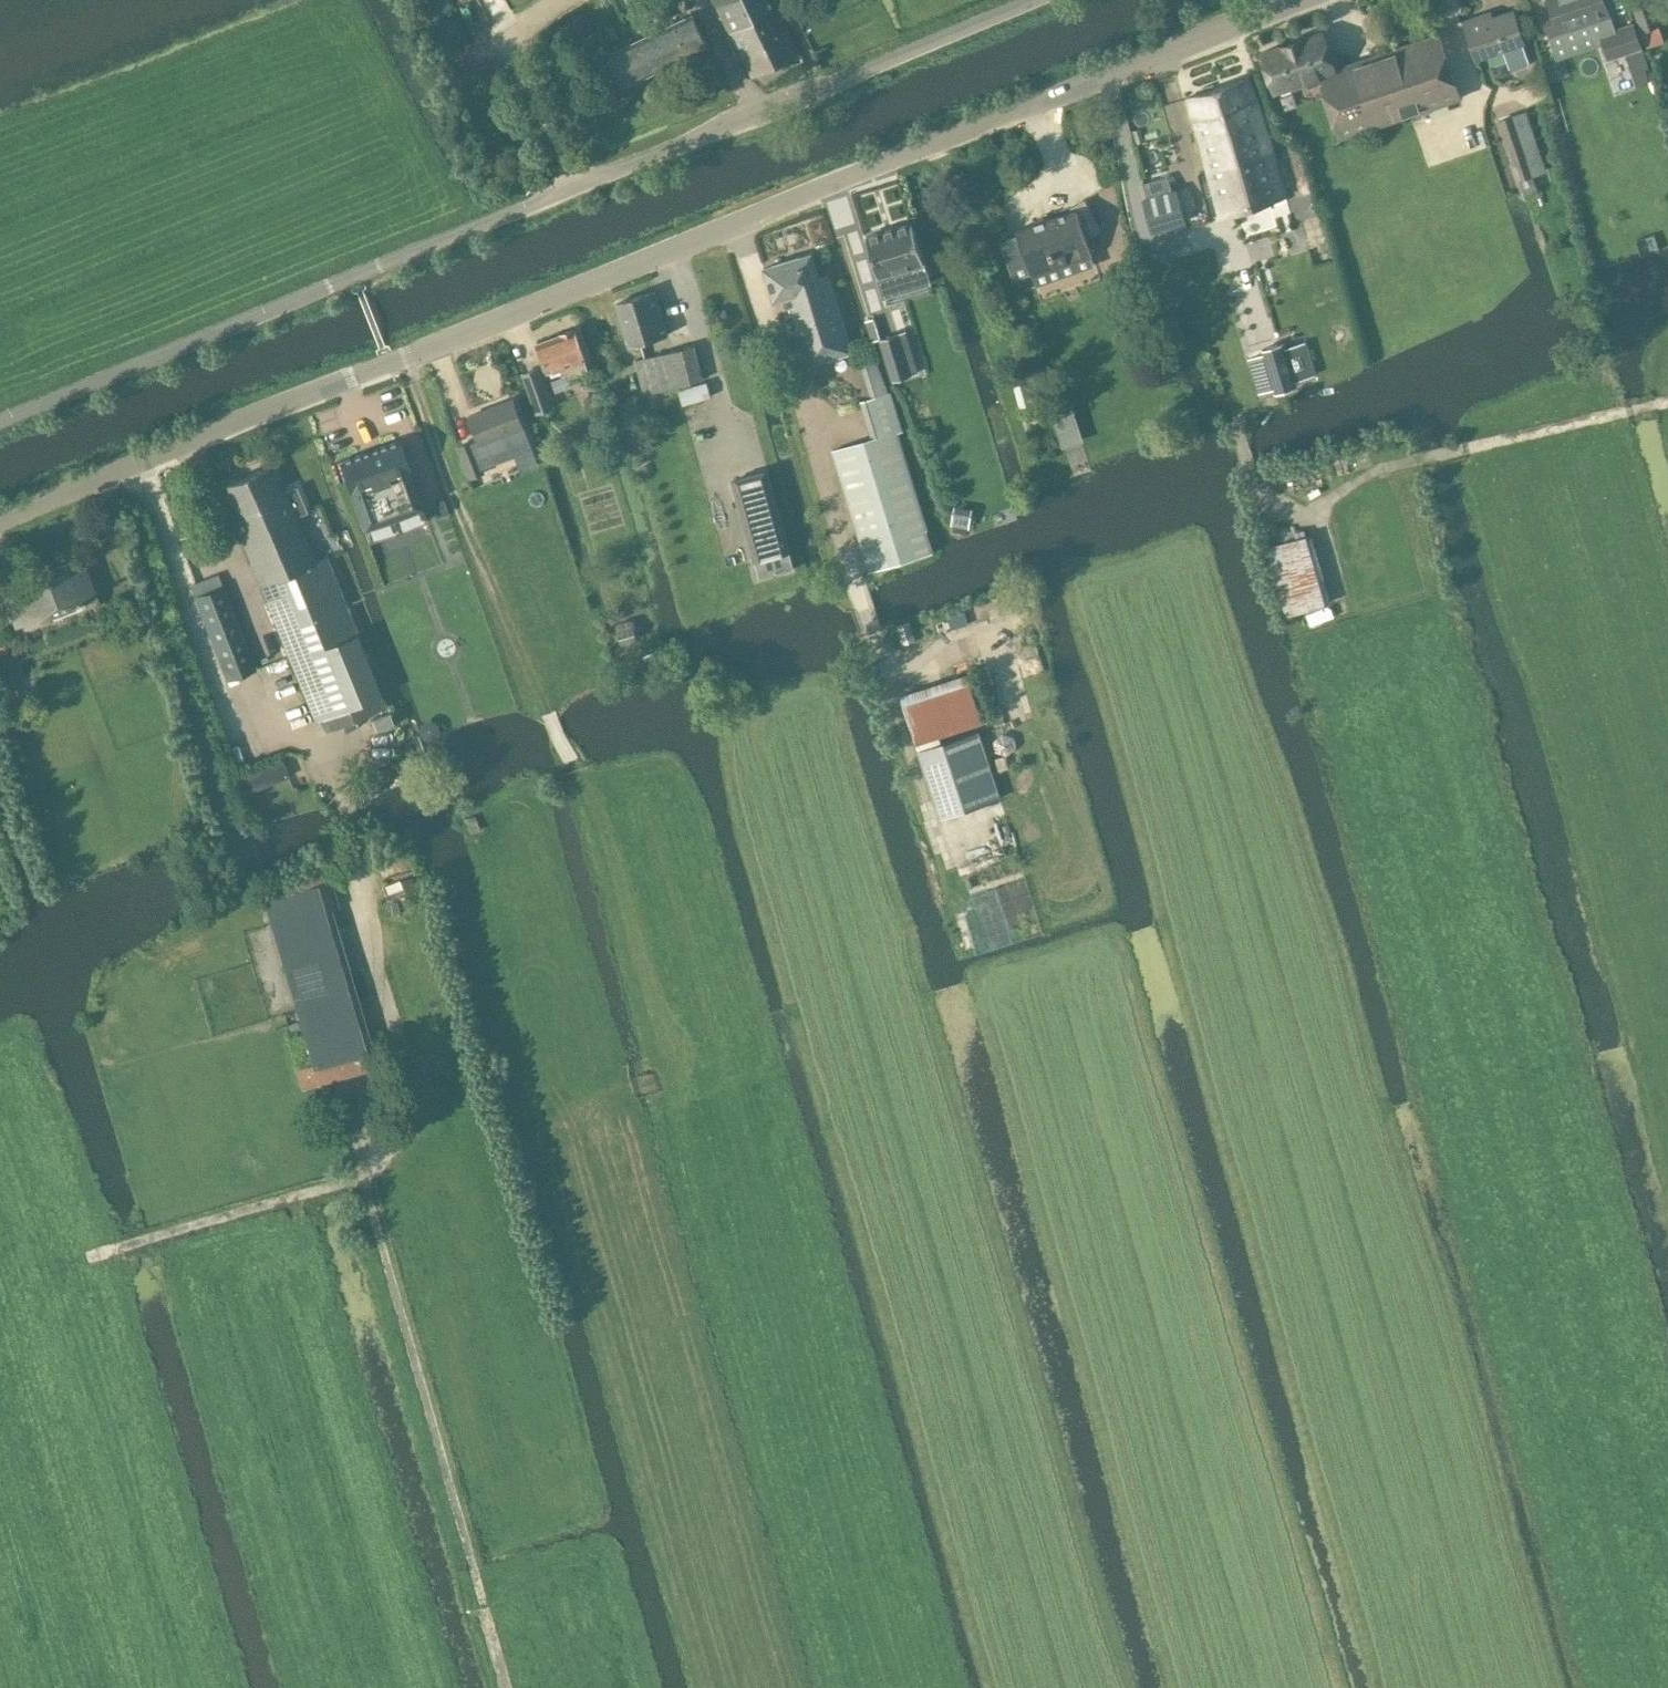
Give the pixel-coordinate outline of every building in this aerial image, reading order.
[(720,15),(750,0),(712,0),(720,15)] [(743,56),(791,32),(779,8),(786,5),(783,0),(750,0),(720,15),(743,56)] [(1583,24),(1608,16),(1603,0),(1549,0),(1552,9),(1543,12),(1551,35),(1583,24)] [(1649,0),(1634,5),(1641,29),(1657,24),(1649,0)] [(1463,19),(1476,57),(1503,49),(1509,68),(1512,70),(1527,65),(1528,62),(1522,42),(1523,42),(1512,9),(1485,18),(1482,13),(1463,19)] [(694,14),(609,52),(623,83),(708,45),(694,14)] [(1633,24),(1601,34),(1609,57),(1624,52),(1631,72),(1643,69),(1636,48),(1640,47),(1633,24)] [(1322,31),(1261,52),(1275,92),(1322,76),(1343,136),(1459,97),(1438,34),(1336,68),(1322,31)] [(801,51),(791,32),(743,56),(753,76),(801,51)] [(1300,151),(1288,144),(1280,147),(1281,150),(1272,153),(1249,78),(1187,97),(1222,217),(1286,196),(1275,162),(1284,159),(1291,185),(1308,180),(1300,151)] [(1513,115),(1498,119),(1516,174),(1517,180),(1532,175),(1513,115)] [(498,171),(506,169),(503,161),(496,164),(498,171)] [(1177,191),(1144,200),(1153,232),(1186,223),(1177,191)] [(1019,234),(1001,241),(1010,269),(1028,262),(1032,273),(1032,275),(1033,274),(1091,255),(1086,239),(1100,230),(1084,199),(1075,204),(1076,208),(1052,216),(1017,227),(1019,234)] [(1321,218),(1302,223),(1310,238),(1324,235),(1321,218)] [(866,236),(881,286),(928,271),(912,221),(894,227),(884,230),(866,236)] [(812,253),(765,267),(774,301),(783,299),(786,308),(793,307),(809,363),(850,351),(828,275),(819,276),(812,253)] [(1127,257),(1113,264),(1121,278),(1130,273),(1135,271),(1127,257)] [(1121,278),(1117,280),(1126,296),(1139,289),(1130,273),(1121,278)] [(656,292),(616,304),(628,345),(668,333),(656,292)] [(726,309),(718,311),(720,319),(728,317),(726,309)] [(570,375),(587,369),(583,358),(586,357),(575,328),(537,342),(548,371),(566,364),(570,375)] [(881,337),(895,379),(912,373),(908,360),(915,357),(906,329),(899,331),(881,337)] [(1264,354),(1249,358),(1259,391),(1274,387),(1275,392),(1296,385),(1295,381),(1285,347),(1283,343),(1262,349),(1264,354)] [(645,393),(679,384),(703,378),(694,344),(636,360),(645,393)] [(861,400),(873,438),(896,431),(903,429),(892,392),(889,392),(877,360),(862,364),(871,397),(861,400)] [(539,410),(552,406),(537,369),(525,374),(539,410)] [(598,393),(586,396),(591,414),(603,410),(598,393)] [(482,444),(524,427),(512,399),(471,415),(482,444)] [(1074,406),(1053,413),(1059,432),(1080,425),(1074,406)] [(932,551),(896,431),(873,438),(833,450),(869,570),(932,551)] [(410,468),(400,440),(339,462),(349,490),(351,490),(369,540),(426,519),(408,469),(410,468)] [(471,476),(484,472),(473,442),(459,447),(471,476)] [(220,486),(260,583),(314,561),(304,537),(305,536),(304,536),(293,540),(286,523),(296,519),(295,515),(305,511),(296,487),(281,493),(270,466),(220,486)] [(769,471),(734,481),(755,558),(791,548),(769,471)] [(192,534),(180,539),(184,549),(196,544),(192,534)] [(260,583),(259,584),(314,721),(319,719),(381,694),(326,557),(314,561),(260,583)] [(16,626),(98,595),(85,563),(70,569),(68,563),(55,568),(58,574),(4,595),(16,626)] [(227,679),(256,667),(223,585),(194,597),(227,679)] [(637,638),(631,620),(616,623),(622,643),(637,638)] [(978,730),(919,749),(941,816),(1000,796),(978,730)] [(383,769),(373,772),(377,783),(387,779),(383,769)] [(284,782),(239,795),(244,813),(289,800),(284,782)] [(326,884),(322,867),(266,883),(271,900),(267,901),(315,1062),(295,1068),(301,1090),(373,1069),(368,1050),(326,908),(338,905),(331,882),(326,884)]
